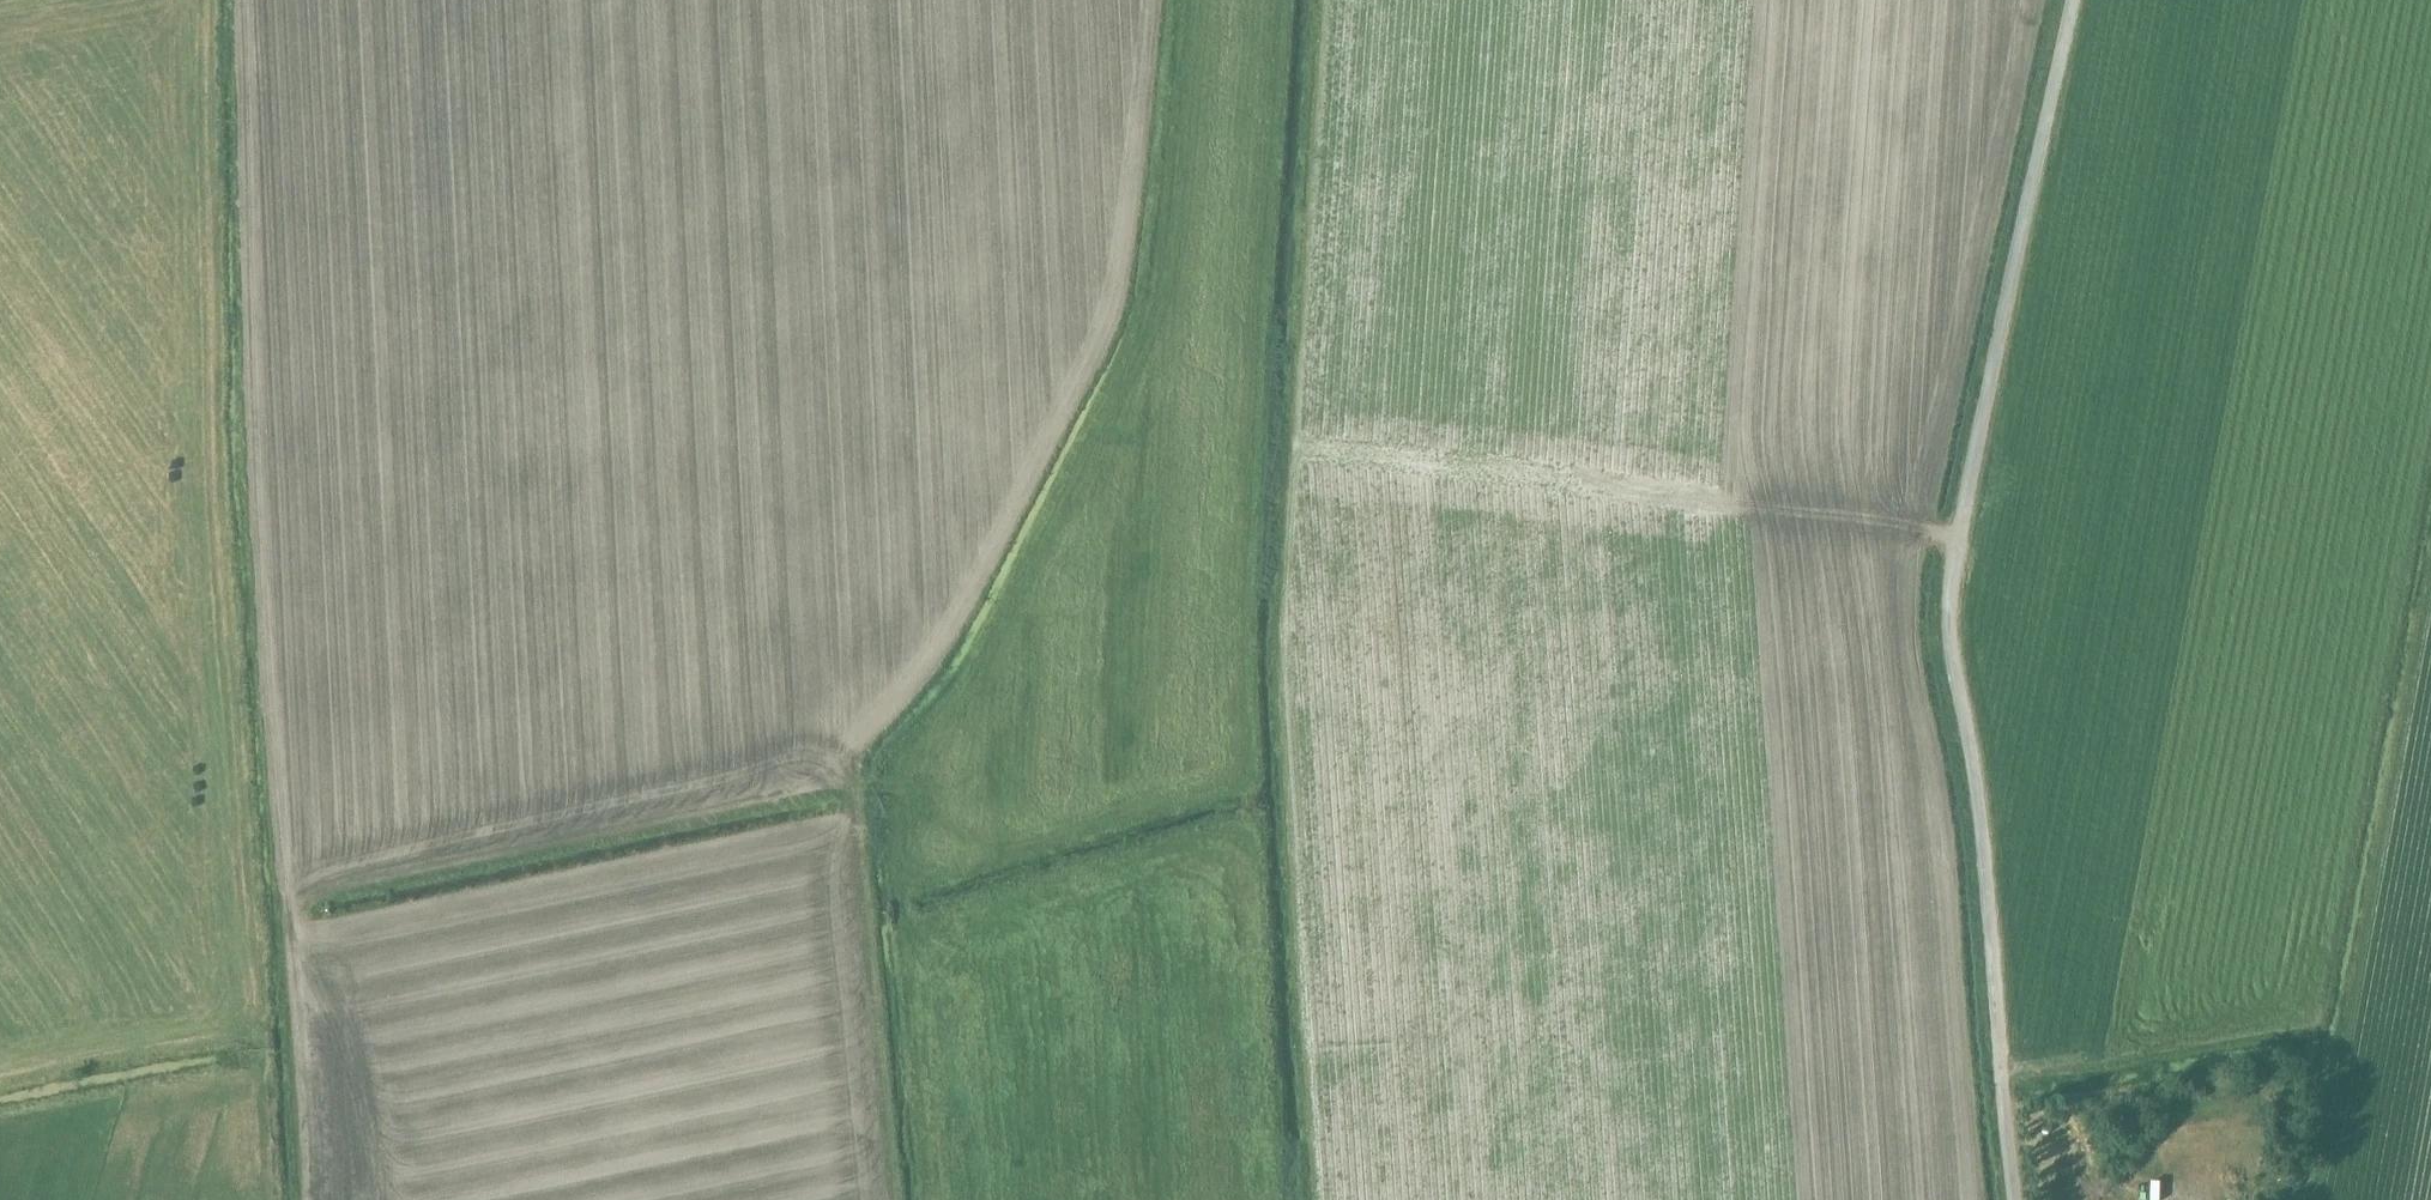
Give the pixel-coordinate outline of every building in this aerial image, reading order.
[(2202,1085),(2188,1088),(2191,1099),(2204,1096),(2202,1085)]
